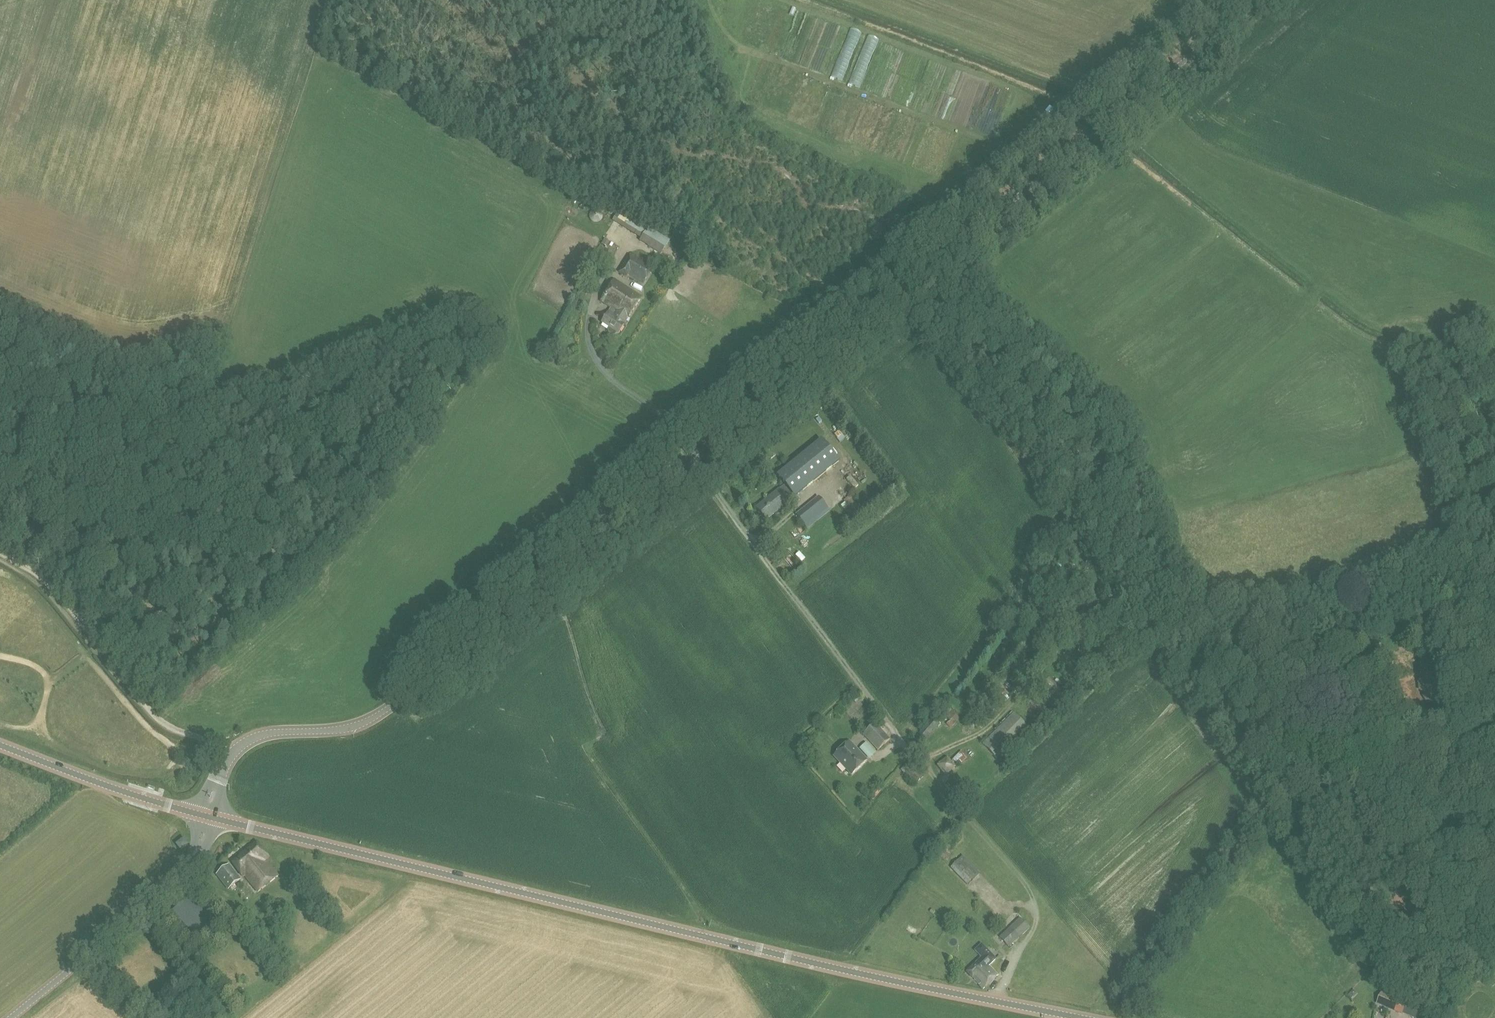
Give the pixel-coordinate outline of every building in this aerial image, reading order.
[(605,239),(602,244),(606,247),(610,242),(605,239)] [(594,253),(606,261),(612,252),(600,244),(594,253)] [(629,274),(644,283),(655,266),(631,252),(617,272),(627,278),(629,274)] [(593,266),(601,271),(606,264),(599,259),(597,261),(596,260),(593,266)] [(614,335),(615,335),(616,332),(618,334),(625,324),(624,324),(628,317),(629,318),(642,298),(614,280),(601,300),(611,306),(601,322),(610,328),(608,330),(608,331),(614,335)] [(756,507),(767,521),(790,502),(789,501),(839,461),(821,439),(777,475),(785,485),(779,489),(756,507)] [(330,459),(342,463),(345,455),(333,451),(330,459)] [(4,480),(10,486),(19,478),(12,472),(4,480)] [(844,500),(853,512),(861,506),(851,494),(844,500)] [(795,514),(807,529),(830,511),(818,496),(795,514)] [(802,551),(798,554),(803,562),(808,559),(802,551)] [(1035,663),(1036,663),(1037,663),(1039,663),(1040,663),(1041,662),(1042,660),(1042,659),(1042,658),(1042,657),(1042,656),(1040,654),(1039,654),(1038,653),(1037,653),(1036,653),(1035,653),(1034,654),(1032,656),(1032,658),(1032,660),(1032,661),(1033,662),(1034,662),(1035,663)] [(1028,672),(1029,672),(1030,672),(1031,672),(1031,671),(1032,671),(1033,670),(1034,669),(1034,668),(1034,667),(1034,666),(1032,664),(1031,663),(1030,663),(1028,663),(1027,663),(1026,663),(1025,664),(1025,665),(1024,666),(1024,668),(1024,669),(1024,670),(1025,671),(1025,672),(1027,672),(1028,672)] [(1419,690),(1424,692),(1429,689),(1430,687),(1430,683),(1424,679),(1418,683),(1419,690)] [(948,724),(951,727),(960,718),(948,706),(941,712),(951,721),(948,724)] [(982,744),(997,758),(1029,727),(1014,712),(982,744)] [(910,743),(917,748),(941,720),(935,715),(910,743)] [(863,734),(878,750),(890,738),(876,723),(863,734)] [(809,747),(803,740),(795,747),(801,754),(809,747)] [(834,756),(852,775),(867,761),(849,742),(834,756)] [(964,751),(955,759),(961,767),(971,759),(964,751)] [(901,769),(914,784),(925,775),(911,760),(901,769)] [(881,788),(873,797),(876,799),(884,790),(881,788)] [(176,844),(181,851),(189,844),(184,838),(176,844)] [(246,876),(257,891),(276,877),(264,860),(268,857),(258,843),(232,862),(243,877),(246,876)] [(951,867),(968,885),(980,873),(963,855),(951,867)] [(216,875),(227,889),(240,879),(229,865),(216,875)] [(982,888),(976,892),(982,901),(988,898),(982,888)] [(173,911),(195,938),(216,921),(193,893),(173,911)] [(1009,947),(1029,927),(1027,925),(1031,922),(1020,910),(1016,914),(1014,912),(1005,921),(1010,927),(1000,937),(1009,947)] [(980,983),(984,987),(995,976),(987,967),(996,959),(982,944),(976,950),(982,957),(968,971),(980,984),(980,983)] [(953,961),(946,967),(950,970),(956,964),(953,961)] [(1394,999),(1382,993),(1377,1003),(1402,1014),(1403,1013),(1407,1005),(1406,1004),(1409,997),(1397,992),(1394,999)]
